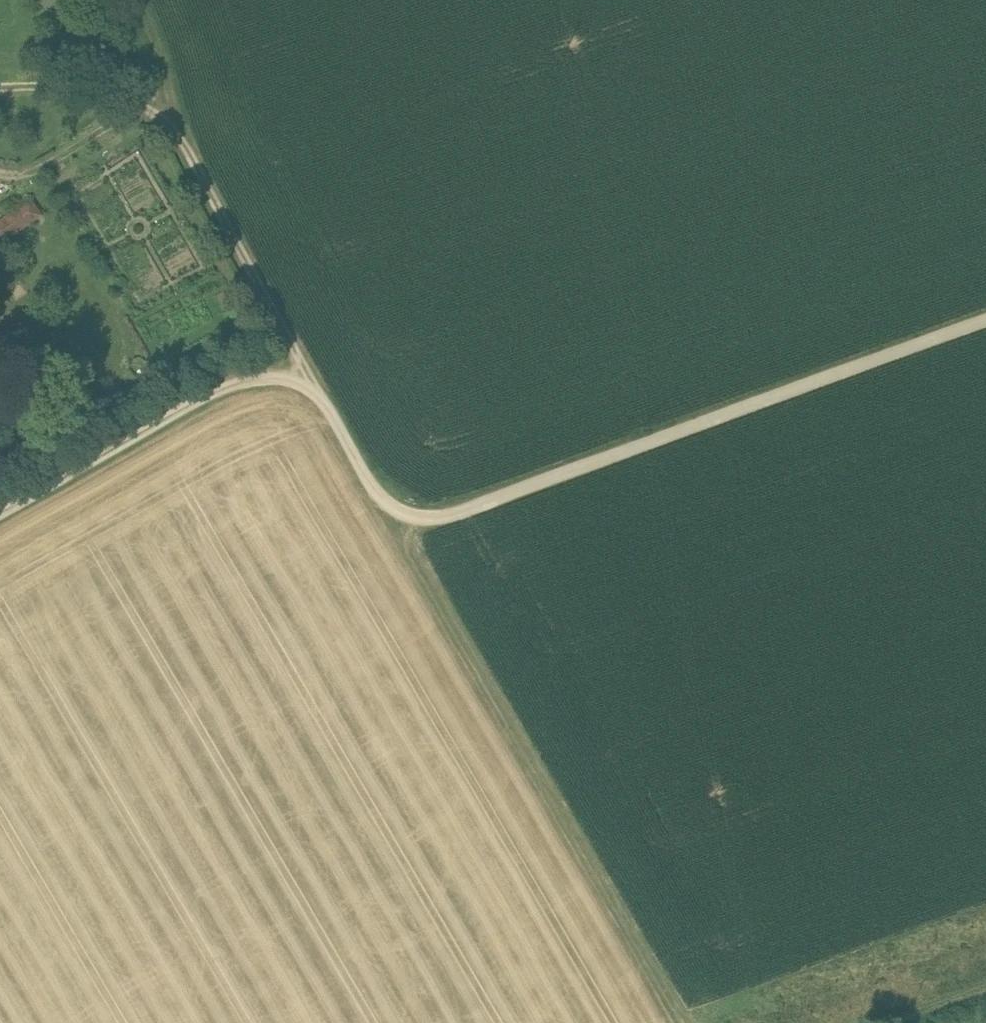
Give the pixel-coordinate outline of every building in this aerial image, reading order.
[(0,222),(0,243),(43,212),(33,198),(0,222)]
